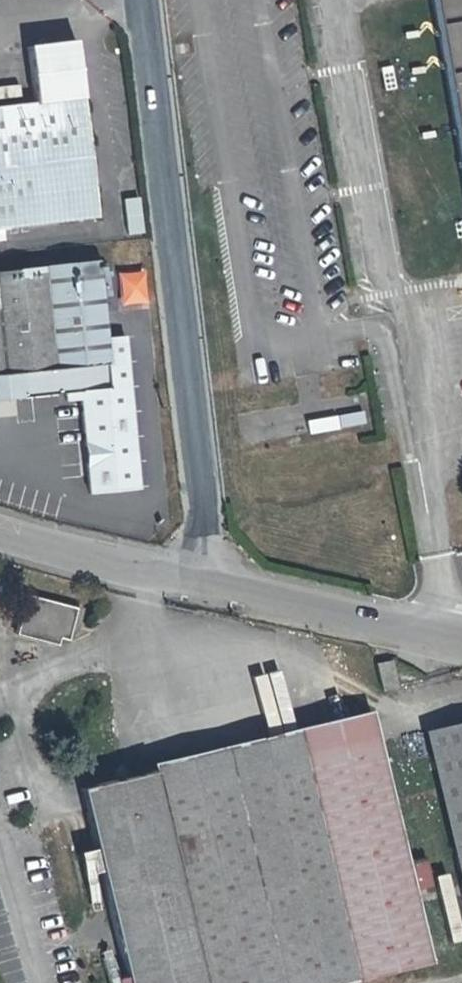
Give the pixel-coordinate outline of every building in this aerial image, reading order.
[(461,190),(461,0),(430,0),(461,190)] [(28,43),(34,99),(83,95),(76,37),(28,43)] [(1,226),(97,216),(83,95),(34,99),(0,103),(0,226),(1,226)] [(0,274),(0,399),(65,393),(79,392),(80,399),(88,491),(138,487),(124,334),(104,336),(100,295),(97,265),(97,264),(0,274)] [(108,264),(97,265),(100,295),(111,294),(108,264)] [(118,307),(147,306),(145,270),(116,272),(118,307)] [(65,393),(66,401),(80,399),(79,392),(65,393)] [(80,610),(28,597),(21,631),(61,642),(63,635),(75,637),(80,610)] [(393,659),(375,662),(382,690),(399,687),(393,659)] [(83,789),(88,811),(368,743),(362,720),(83,789)] [(426,730),(461,879),(461,722),(426,730)] [(421,965),(404,892),(421,887),(414,861),(397,865),(368,743),(88,811),(130,982),(346,982),(421,965)]
